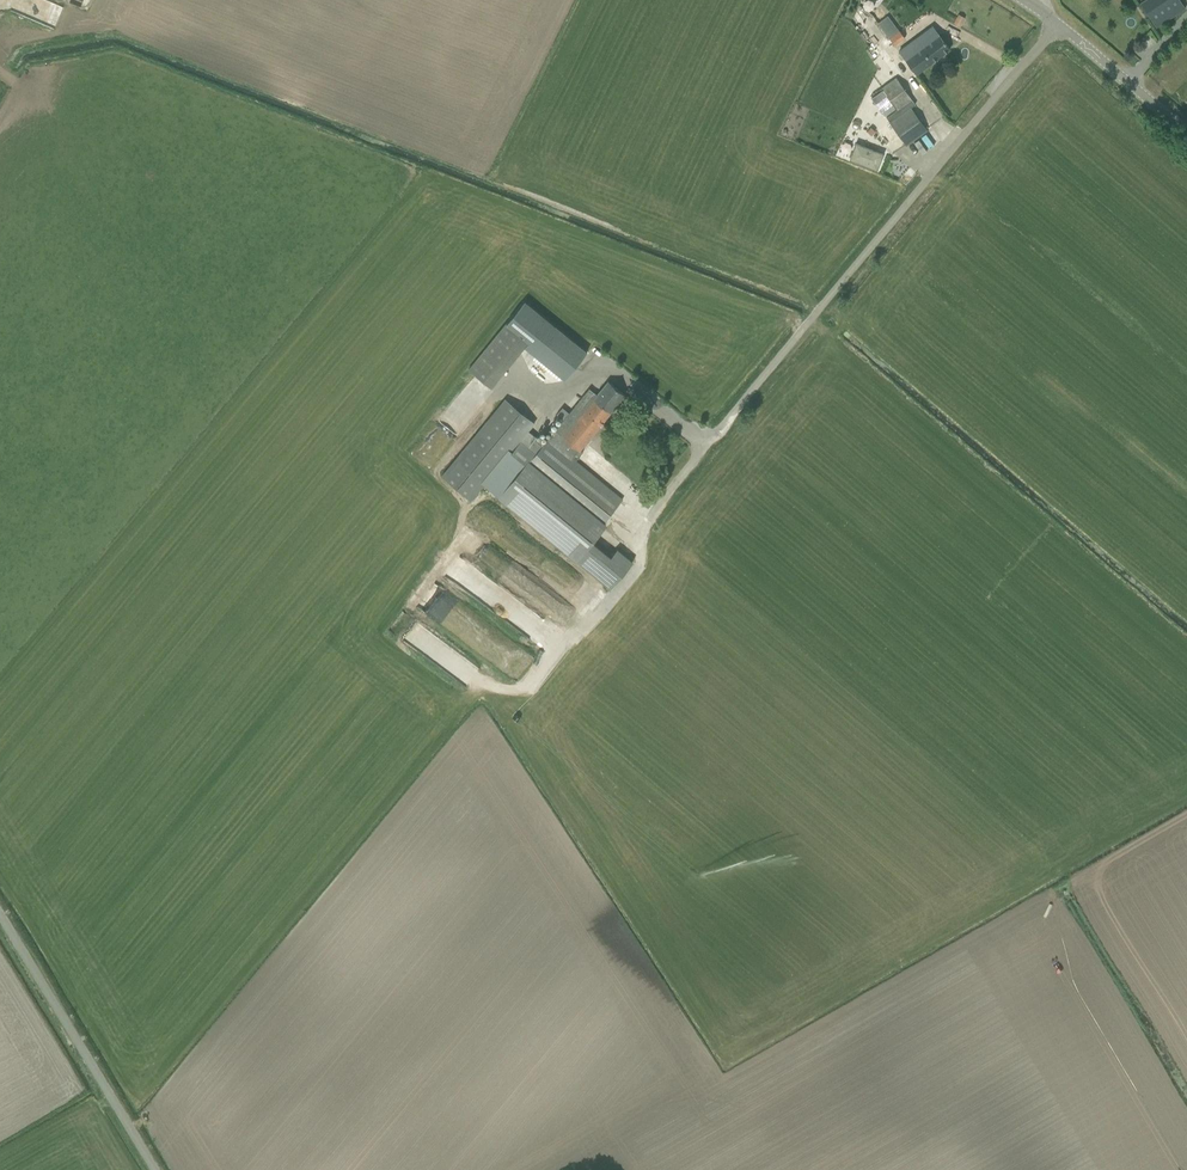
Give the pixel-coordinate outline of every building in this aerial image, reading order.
[(54,23),(61,4),(49,0),(13,0),(11,8),(54,23)] [(1161,31),(1185,14),(1175,0),(1151,0),(1143,6),(1161,31)] [(959,27),(965,18),(958,14),(953,23),(959,27)] [(899,31),(890,38),(895,45),(905,38),(899,31)] [(915,41),(900,52),(916,74),(950,49),(938,34),(920,48),(915,41)] [(877,40),(870,44),(877,57),(884,53),(877,40)] [(886,117),(889,122),(905,145),(927,129),(915,113),(911,108),(916,104),(912,99),(896,77),(882,88),(897,109),(886,117)] [(883,90),(871,98),(875,104),(876,103),(886,96),(887,95),(883,90)] [(882,112),(881,112),(884,116),(895,108),(893,104),(892,104),(882,112)] [(859,128),(860,127),(860,125),(860,123),(858,122),(856,121),(854,121),(853,121),(852,123),(851,125),(852,126),(853,128),(855,128),(857,129),(859,128)] [(855,144),(849,160),(876,171),(882,155),(855,144)] [(525,301),(509,322),(533,342),(527,349),(566,380),(570,375),(583,359),(588,351),(525,301)] [(505,399),(442,476),(471,500),(484,485),(498,497),(498,498),(576,562),(576,561),(592,541),(607,524),(604,521),(622,499),(572,458),(624,394),(615,387),(608,381),(597,394),(589,389),(569,413),(562,407),(556,415),(563,420),(544,444),(528,432),(535,424),(505,399)] [(592,541),(576,561),(610,589),(633,561),(617,548),(611,556),(592,541)] [(462,559),(448,579),(459,586),(472,566),(462,559)]
